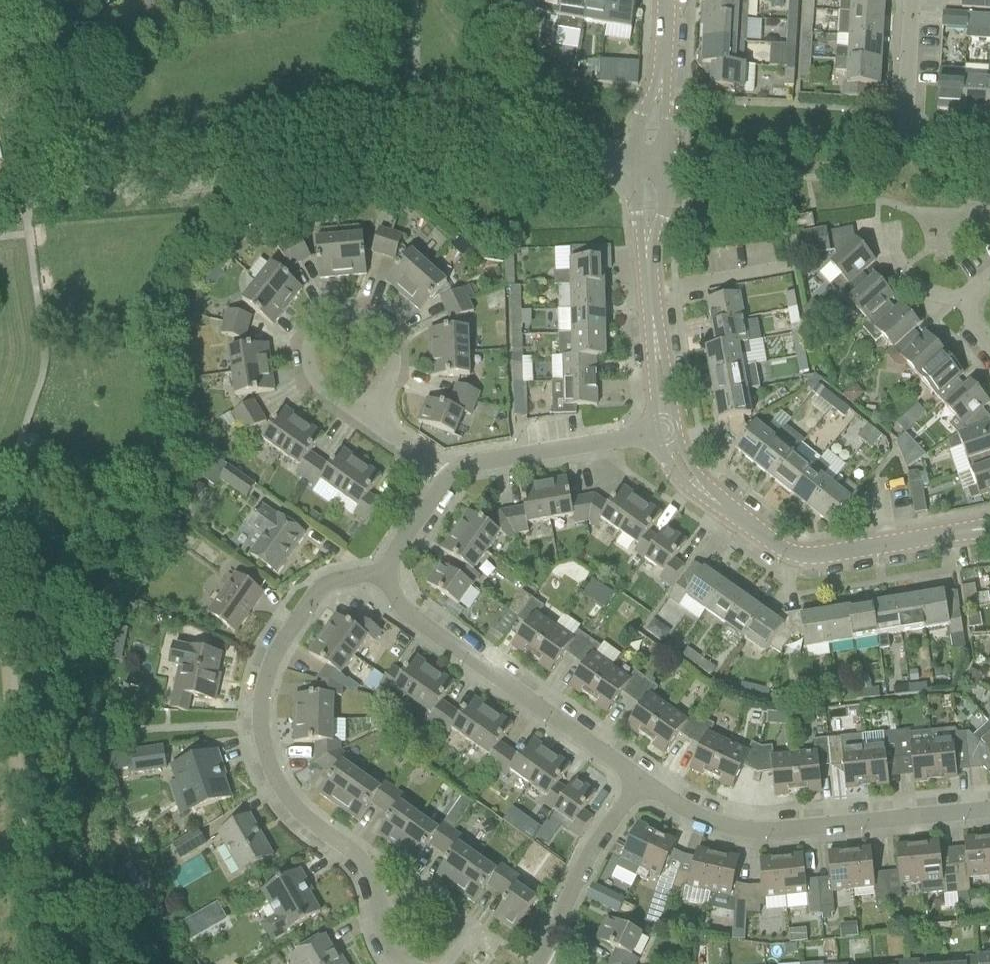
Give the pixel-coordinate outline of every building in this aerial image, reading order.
[(165,11),(162,0),(135,0),(136,3),(142,1),(146,17),(165,11)] [(534,16),(545,17),(542,35),(555,37),(557,30),(559,18),(563,0),(537,0),(534,16)] [(557,30),(555,37),(554,44),(579,48),(583,22),(587,0),(563,0),(559,18),(557,30)] [(611,0),(587,0),(583,22),(607,26),(611,0)] [(607,26),(631,30),(636,0),(611,0),(607,26)] [(748,19),(749,0),(706,0),(706,6),(701,5),(700,16),(748,19)] [(799,0),(792,0),(792,5),(789,5),(788,22),(797,22),(799,0)] [(814,0),(804,0),(804,10),(814,11),(814,0)] [(839,12),(884,15),(885,0),(839,0),(839,12)] [(812,34),(814,11),(804,10),(803,34),(812,34)] [(882,39),(884,15),(839,12),(837,36),(849,37),(882,39)] [(967,25),(968,15),(943,13),(942,27),(967,28),(968,25),(967,25)] [(967,38),(989,39),(989,16),(968,15),(968,25),(968,28),(967,38)] [(746,43),(748,19),(700,16),(700,27),(705,27),(704,40),(746,43)] [(796,46),(797,22),(788,22),(787,45),(796,46)] [(811,59),(812,34),(803,34),(801,58),(810,58),(811,59)] [(836,48),(836,60),(849,61),(881,63),(882,39),(849,37),(848,49),(836,48)] [(698,53),(697,65),(700,67),(702,65),(755,67),(755,66),(743,65),(744,43),(746,43),(704,40),(703,54),(698,53)] [(795,70),(796,46),(787,45),(785,70),(795,70)] [(811,59),(810,58),(801,58),(800,84),(809,84),(811,59)] [(881,63),(849,61),(836,60),(835,72),(847,72),(846,85),(844,85),(843,97),(871,99),(871,87),(879,88),(881,63)] [(575,73),(576,63),(558,61),(557,81),(574,82),(575,73)] [(639,63),(638,63),(600,61),(599,83),(637,86),(639,63)] [(753,93),(755,67),(702,65),(700,67),(707,75),(712,75),(711,90),(753,93)] [(965,70),(940,69),(937,111),(951,112),(951,117),(962,118),(964,80),(965,70)] [(794,87),(795,70),(785,70),(784,86),(794,87)] [(592,74),(575,73),(574,82),(591,83),(592,74)] [(973,113),(986,114),(988,82),(964,80),(962,118),(972,118),(973,113)] [(814,227),(814,224),(812,215),(793,219),(795,231),(814,227)] [(856,241),(854,239),(852,228),(830,232),(834,252),(839,257),(830,265),(841,277),(830,286),(837,295),(833,298),(833,299),(862,273),(875,261),(860,245),(864,242),(860,238),(856,241)] [(383,256),(391,233),(379,229),(371,252),(383,256)] [(800,258),(830,253),(826,229),(796,235),(800,258)] [(395,260),(402,237),(391,233),(383,256),(395,260)] [(300,263),(310,258),(299,236),(288,242),(300,263)] [(343,277),(366,275),(363,236),(340,238),(343,277)] [(319,279),(343,277),(340,238),(316,240),(319,279)] [(459,239),(453,246),(461,254),(468,247),(459,239)] [(289,269),(300,263),(288,242),(277,248),(289,269)] [(403,297),(429,268),(411,252),(385,281),(403,297)] [(604,285),(603,270),(603,260),(571,261),(571,271),(554,272),(554,287),(604,285)] [(511,287),(515,287),(514,263),(504,263),(505,287),(511,287)] [(287,307),(302,289),(272,264),(257,283),(287,307)] [(421,313),(446,283),(429,268),(403,297),(421,313)] [(878,273),(869,281),(862,273),(833,299),(846,314),(854,308),(866,321),(860,326),(861,327),(888,302),(894,297),(879,280),(882,278),(878,273)] [(273,326),(287,307),(257,283),(242,301),(273,326)] [(558,288),(559,310),(604,309),(604,285),(554,287),(554,288),(558,288)] [(470,287),(464,289),(468,299),(478,294),(475,288),(471,290),(470,287)] [(511,311),(521,311),(520,287),(515,287),(511,287),(511,311)] [(445,311),(469,300),(468,299),(464,289),(440,300),(445,311)] [(788,311),(797,309),(794,293),(785,294),(788,311)] [(712,325),(744,319),(739,294),(707,300),(712,325)] [(450,323),(474,312),(469,300),(445,311),(450,323)] [(901,305),(895,310),(888,302),(861,327),(875,343),(881,337),(892,350),(894,349),(914,331),(923,323),(919,319),(916,321),(901,305)] [(814,303),(804,311),(807,323),(821,311),(814,303)] [(559,310),(557,310),(558,334),(559,334),(605,333),(604,309),(559,310)] [(791,326),(800,325),(797,309),(788,311),(791,326)] [(248,331),(252,318),(227,311),(223,323),(248,331)] [(521,311),(511,311),(512,335),(522,335),(521,311)] [(706,350),(748,342),(744,319),(712,325),(716,347),(706,349),(706,350)] [(244,343),(248,331),(223,323),(219,335),(244,343)] [(430,354),(470,353),(469,329),(429,330),(430,354)] [(914,331),(894,349),(906,364),(919,378),(949,351),(945,347),(942,350),(927,334),(921,339),(914,331)] [(563,358),(605,357),(605,333),(559,334),(559,357),(563,357),(563,358)] [(513,359),(522,359),(522,335),(512,335),(513,359)] [(796,358),(806,356),(803,340),(794,342),(796,358)] [(748,342),(706,350),(710,374),(742,368),(740,355),(750,353),(748,342)] [(231,374),(271,368),(268,345),(228,350),(231,374)] [(949,358),(952,355),(949,351),(919,378),(941,402),(945,406),(974,380),(965,388),(958,379),(963,374),(949,358)] [(431,378),(471,376),(470,353),(430,354),(431,378)] [(799,375),(809,373),(806,356),(796,358),(799,375)] [(595,358),(605,358),(605,357),(563,358),(564,382),(596,381),(595,358)] [(526,382),(523,382),(522,359),(513,359),(513,384),(526,383),(526,382)] [(760,389),(755,366),(755,365),(742,368),(710,374),(715,397),(747,391),(760,389)] [(235,397),(274,392),(271,368),(231,374),(235,397)] [(812,379),(805,387),(813,393),(819,385),(822,381),(815,375),(812,379)] [(978,384),(974,380),(945,406),(941,402),(964,428),(965,431),(958,433),(958,435),(965,433),(989,424),(989,420),(989,417),(982,409),(989,403),(975,387),(978,384)] [(596,381),(564,382),(564,396),(552,396),(553,416),(576,415),(576,407),(597,407),(596,381)] [(527,416),(526,397),(526,383),(513,384),(514,417),(527,416)] [(475,405),(479,393),(457,385),(452,396),(475,405)] [(831,408),(838,400),(819,385),(813,393),(831,408)] [(744,417),(751,416),(747,391),(715,397),(719,422),(727,420),(730,435),(745,426),(744,417)] [(470,416),(475,405),(452,396),(448,407),(427,399),(418,422),(454,436),(463,414),(470,416)] [(844,419),(851,411),(838,400),(831,408),(844,419)] [(238,425),(261,412),(255,401),(232,415),(238,425)] [(905,432),(926,413),(917,404),(896,422),(905,432)] [(281,455),(304,422),(284,408),(261,441),(281,455)] [(244,436),(267,423),(261,412),(238,425),(244,436)] [(889,435),(895,427),(879,414),(873,422),(889,435)] [(310,454),(323,436),(304,422),(281,455),(299,468),(295,474),(305,482),(320,461),(310,454)] [(772,424),(766,432),(755,424),(750,430),(745,426),(730,435),(740,443),(735,449),(755,465),(781,432),(772,424)] [(965,433),(958,435),(959,436),(949,443),(951,451),(962,447),(971,472),(989,465),(989,424),(965,433)] [(865,442),(875,430),(867,425),(858,436),(865,442)] [(794,455),(803,443),(785,428),(781,432),(755,465),(773,480),(794,455)] [(872,448),(882,436),(875,430),(865,442),(872,448)] [(906,434),(896,443),(907,469),(921,459),(926,456),(906,434)] [(339,495),(362,463),(342,450),(330,468),(320,461),(305,482),(314,488),(319,481),(339,495)] [(792,495),(812,470),(794,455),(773,480),(792,495)] [(368,495),(381,477),(362,463),(339,495),(358,508),(354,515),(364,522),(378,502),(368,495)] [(823,478),(829,471),(819,463),(813,470),(812,470),(792,495),(811,510),(831,485),(823,478)] [(971,472),(977,486),(967,490),(971,500),(989,494),(989,465),(971,472)] [(246,500),(256,487),(229,467),(219,480),(246,500)] [(916,472),(908,474),(910,484),(921,482),(921,475),(916,472)] [(594,496),(571,500),(567,478),(543,482),(550,521),(573,518),(574,525),(588,523),(594,496)] [(528,525),(550,521),(543,482),(520,486),(524,508),(500,513),(515,536),(529,533),(528,525)] [(830,526),(859,490),(848,482),(839,492),(831,485),(811,510),(830,526)] [(927,512),(923,488),(921,482),(910,484),(915,514),(927,512)] [(619,534),(642,501),(623,487),(609,507),(594,496),(588,523),(595,528),(600,521),(619,534)] [(648,533),(661,515),(642,501),(619,534),(638,547),(633,553),(643,560),(658,540),(648,533)] [(304,535),(288,523),(262,505),(249,524),(264,534),(249,555),(276,574),(304,535)] [(313,511),(307,519),(314,524),(320,515),(313,511)] [(500,513),(490,527),(468,511),(454,530),(487,553),(500,535),(511,542),(515,536),(500,513)] [(674,560),(687,542),(667,528),(658,540),(643,560),(663,574),(659,581),(669,588),(683,567),(674,560)] [(474,573),(474,572),(487,553),(454,530),(441,550),(459,563),(474,573)] [(166,554),(177,549),(173,537),(161,541),(166,554)] [(474,572),(474,573),(459,563),(452,572),(440,564),(426,584),(458,606),(479,576),(474,572)] [(704,570),(699,576),(689,569),(669,599),(678,606),(685,597),(705,612),(727,580),(718,574),(715,578),(704,570)] [(262,593),(246,582),(235,574),(207,613),(234,632),(262,593)] [(733,591),(736,587),(727,580),(705,612),(724,626),(744,598),(743,598),(746,594),(747,594),(746,593),(743,598),(733,591)] [(584,595),(605,605),(611,593),(589,583),(584,595)] [(977,596),(975,586),(962,588),(965,610),(989,606),(989,602),(989,594),(977,596)] [(538,614),(543,607),(522,591),(507,612),(527,626),(513,645),(532,659),(555,627),(538,614)] [(944,594),(930,596),(929,591),(919,593),(925,630),(949,627),(957,678),(967,662),(957,600),(946,602),(944,594)] [(901,634),(925,630),(919,593),(908,595),(909,600),(897,601),(896,596),(895,596),(895,597),(896,597),(896,602),(901,634)] [(747,594),(746,594),(743,598),(744,598),(724,626),(744,640),(763,612),(753,605),(756,600),(747,594)] [(896,597),(895,597),(895,596),(884,598),(885,603),(873,605),(873,606),(872,606),(877,638),(878,638),(879,650),(889,648),(887,636),(901,634),(896,602),(896,597)] [(873,605),(872,601),(872,600),(871,601),(861,602),(862,607),(849,609),(849,610),(854,642),(877,638),(872,606),(873,606),(873,605)] [(849,609),(848,604),(837,606),(838,611),(825,613),(830,646),(854,642),(849,610),(849,609)] [(825,613),(811,615),(810,611),(787,614),(788,620),(780,629),(790,638),(791,637),(803,635),(805,650),(830,646),(825,613)] [(774,619),(764,613),(763,612),(744,640),(764,654),(773,642),(781,649),(790,638),(780,629),(788,620),(787,614),(777,616),(774,619)] [(361,618),(354,628),(336,615),(322,634),(354,657),(367,638),(373,642),(381,632),(361,618)] [(653,620),(646,630),(662,642),(669,632),(653,620)] [(115,627),(112,643),(123,646),(127,630),(115,627)] [(577,631),(571,639),(555,627),(532,659),(551,672),(565,653),(574,660),(589,639),(577,631)] [(341,676),(354,657),(322,634),(308,654),(327,666),(317,680),(342,687),(347,680),(341,676)] [(595,655),(600,648),(589,639),(574,660),(584,667),(570,686),(589,699),(612,668),(595,655)] [(221,655),(205,652),(173,645),(168,666),(179,669),(171,709),(187,712),(190,696),(215,701),(218,687),(214,686),(221,655)] [(696,667),(702,659),(688,648),(682,657),(696,667)] [(412,703),(435,671),(416,657),(403,675),(393,668),(378,689),(389,696),(393,690),(412,703)] [(710,677),(716,669),(702,659),(696,667),(710,677)] [(635,671),(628,680),(612,668),(589,699),(608,713),(622,694),(631,700),(646,680),(635,671)] [(936,691),(947,690),(945,669),(934,670),(936,691)] [(910,682),(919,681),(918,670),(908,671),(910,682)] [(979,683),(982,676),(971,670),(967,677),(979,683)] [(441,702),(454,684),(435,671),(412,703),(431,716),(427,723),(437,730),(451,709),(441,702)] [(974,691),(979,683),(967,677),(963,685),(974,691)] [(342,688),(342,687),(317,680),(317,696),(295,696),(294,719),(333,720),(334,697),(341,697),(342,688)] [(651,696),(657,688),(646,680),(631,700),(641,707),(627,726),(646,740),(669,708),(651,696)] [(878,688),(871,689),(871,684),(862,685),(862,690),(862,691),(863,700),(880,698),(878,688)] [(910,695),(928,694),(927,684),(909,685),(909,686),(910,695)] [(910,695),(909,686),(909,685),(892,687),(893,697),(910,695)] [(756,686),(753,698),(767,701),(770,690),(756,686)] [(863,700),(862,691),(862,690),(847,692),(848,702),(863,700)] [(470,744),(493,712),(474,698),(461,716),(451,709),(437,730),(446,737),(451,731),(470,744)] [(691,714),(686,721),(669,708),(646,740),(665,753),(679,734),(689,741),(700,719),(691,714)] [(499,744),(512,725),(493,712),(470,744),(489,757),(484,764),(495,771),(509,751),(499,744)] [(333,743),(333,720),(294,719),(294,743),(316,743),(315,764),(340,752),(340,744),(333,743)] [(710,734),(714,725),(700,719),(689,741),(701,747),(691,768),(712,778),(728,743),(710,734)] [(989,723),(972,738),(966,739),(968,761),(968,763),(979,762),(979,764),(989,775),(989,724),(989,723)] [(931,743),(911,745),(910,731),(896,732),(899,759),(911,758),(913,782),(935,779),(931,743)] [(883,733),(862,735),(862,736),(867,786),(889,784),(889,780),(888,778),(887,764),(887,761),(899,759),(896,732),(883,733)] [(841,738),(828,739),(829,747),(831,767),(841,766),(842,774),(844,774),(845,788),(867,786),(862,736),(841,738)] [(953,741),(932,743),(935,779),(957,777),(956,769),(968,768),(968,763),(968,761),(966,739),(966,736),(952,737),(953,741)] [(528,785),(551,753),(532,739),(519,757),(509,751),(495,771),(505,778),(509,772),(528,785)] [(831,767),(829,747),(828,739),(813,741),(814,752),(794,755),(798,793),(821,791),(819,768),(830,766),(830,767),(831,767)] [(757,774),(762,748),(752,743),(747,752),(728,743),(712,778),(733,788),(743,767),(757,774)] [(134,774),(166,769),(163,747),(131,752),(133,768),(134,774)] [(794,755),(774,757),(772,747),(762,748),(757,774),(772,772),(775,796),(798,793),(794,755)] [(103,772),(133,768),(131,752),(101,756),(103,772)] [(217,752),(171,767),(176,779),(186,813),(211,804),(230,798),(223,776),(221,776),(219,770),(223,769),(217,752)] [(347,757),(340,752),(315,764),(332,776),(319,794),(339,808),(361,776),(342,763),(347,757)] [(558,785),(570,767),(551,753),(528,785),(547,798),(542,805),(552,812),(567,792),(558,785)] [(385,784),(380,790),(361,776),(339,808),(358,822),(371,804),(380,810),(395,791),(385,784)] [(583,812),(596,794),(576,780),(567,792),(552,812),(572,826),(568,832),(579,839),(593,819),(583,812)] [(470,789),(465,796),(474,802),(479,794),(470,789)] [(400,804),(405,798),(395,791),(380,810),(390,817),(377,835),(397,849),(419,817),(400,804)] [(241,875),(273,857),(249,815),(217,834),(241,875)] [(443,825),(438,831),(419,817),(397,849),(416,863),(429,845),(439,852),(453,832),(443,825)] [(621,860),(617,867),(637,877),(640,869),(657,836),(637,827),(621,860)] [(180,861),(207,845),(197,829),(171,846),(180,861)] [(458,845),(463,839),(453,832),(439,852),(448,858),(435,877),(455,890),(477,859),(458,845)] [(640,869),(637,877),(646,881),(650,874),(660,879),(657,885),(655,893),(670,898),(678,872),(666,866),(674,851),(674,850),(676,846),(657,836),(640,869)] [(967,879),(989,877),(986,840),(964,843),(965,857),(963,857),(964,865),(954,866),(957,894),(969,893),(967,879)] [(941,859),(940,850),(939,845),(918,847),(922,895),(944,893),(944,896),(957,894),(954,866),(943,868),(942,859),(941,859)] [(922,895),(918,847),(896,849),(899,886),(921,884),(922,895)] [(875,890),(873,872),(871,852),(850,854),(853,892),(875,890)] [(685,887),(710,893),(718,857),(696,853),(691,875),(678,872),(670,898),(681,902),(685,887)] [(831,894),(853,892),(850,854),(827,856),(830,878),(831,894)] [(734,884),(739,862),(718,857),(710,893),(706,910),(732,915),(732,912),(747,913),(748,887),(734,884)] [(501,866),(496,872),(477,859),(455,890),(474,904),(487,886),(497,893),(511,873),(501,866)] [(803,859),(782,861),(785,897),(786,909),(786,910),(807,908),(807,902),(806,895),(807,895),(806,881),(805,879),(803,859)] [(763,899),(785,897),(782,861),(760,863),(761,877),(759,878),(760,886),(748,887),(747,913),(759,914),(760,906),(764,906),(763,899)] [(305,887),(309,885),(300,869),(261,892),(275,916),(260,924),(271,944),(288,934),(287,932),(320,913),(305,887)] [(516,886),(521,880),(511,873),(497,893),(506,900),(494,918),(514,932),(536,900),(516,886)] [(593,886),(587,899),(618,914),(625,901),(593,886)] [(889,901),(902,900),(901,892),(888,894),(889,901)] [(889,909),(889,901),(888,894),(875,895),(877,911),(889,909)] [(821,915),(835,913),(833,899),(820,900),(821,915)] [(808,916),(821,915),(820,900),(807,902),(807,908),(808,916)] [(650,908),(645,922),(660,928),(665,913),(650,908)] [(642,935),(607,918),(596,940),(616,950),(609,963),(635,963),(633,955),(642,935)] [(338,962),(324,938),(290,958),(294,963),(344,963),(342,960),(338,962)] [(783,955),(797,954),(797,945),(783,946),(783,955)]
